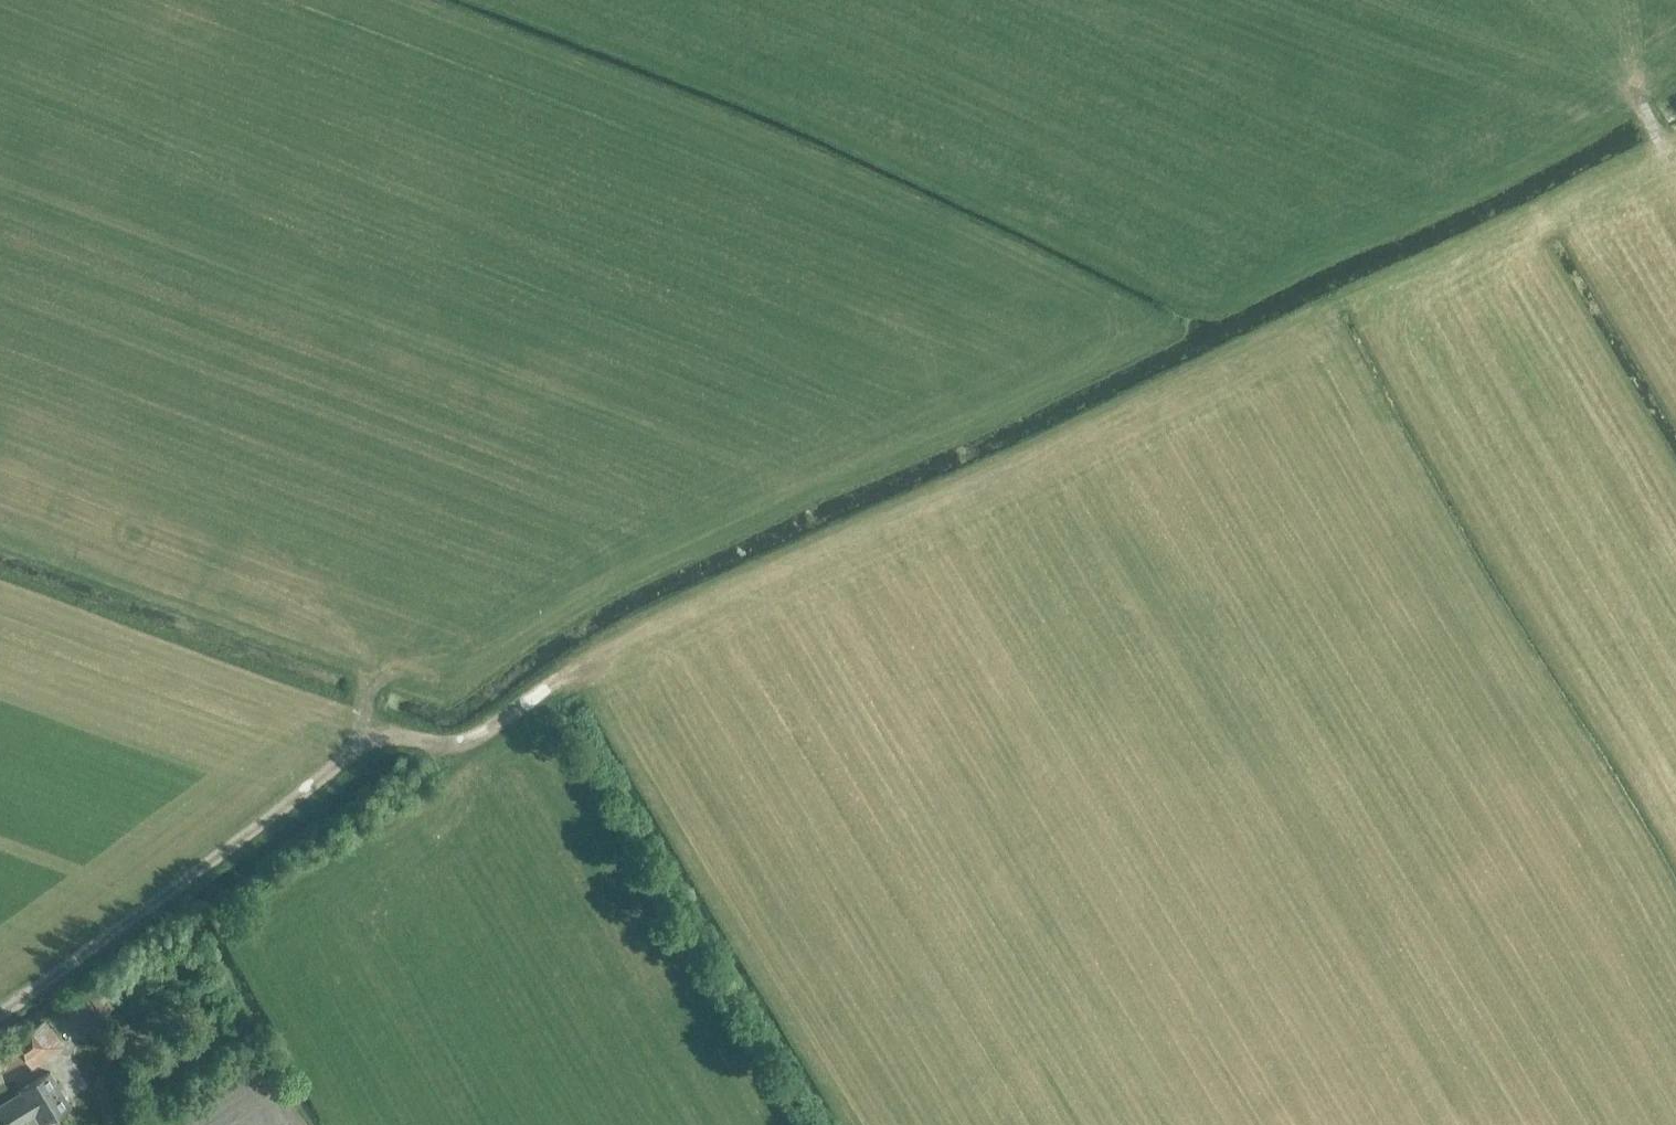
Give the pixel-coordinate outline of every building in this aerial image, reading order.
[(0,1053),(0,1066),(3,1070),(23,1056),(31,1067),(63,1045),(44,1017),(27,1029),(27,1030),(12,1041),(14,1043),(0,1053)] [(0,1107),(0,1119),(3,1124),(15,1124),(34,1114),(40,1124),(70,1107),(49,1072),(20,1089),(23,1094),(0,1107)]
